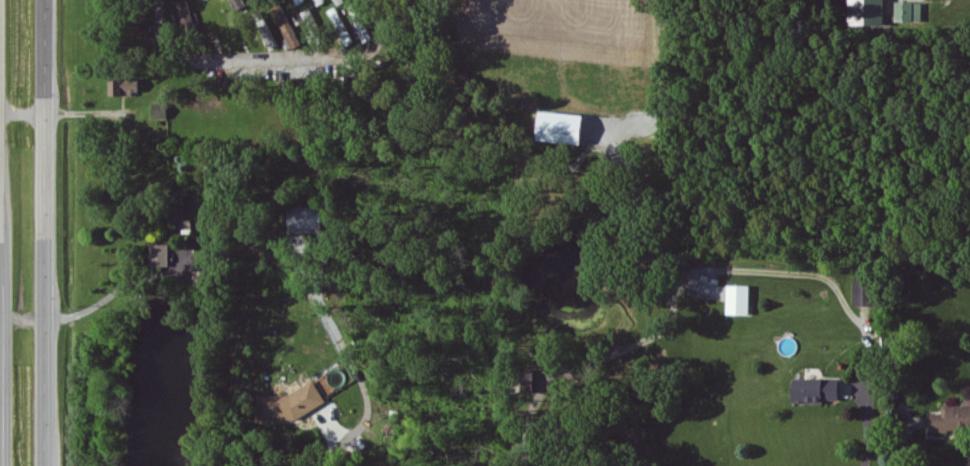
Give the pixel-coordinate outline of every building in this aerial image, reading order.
[(264,0),(232,0),(240,18),(266,6),(264,0)] [(329,6),(326,0),(316,0),(320,10),(329,6)] [(342,9),(351,5),(348,0),(337,0),(342,9)] [(857,29),(893,29),(893,0),(857,0),(857,29)] [(181,5),(187,29),(199,26),(193,2),(181,5)] [(902,25),(927,25),(928,5),(902,4),(902,25)] [(378,43),(364,5),(355,8),(369,46),(378,43)] [(335,13),(342,28),(348,25),(341,10),(335,13)] [(318,40),(327,33),(312,11),(302,18),(318,40)] [(278,17),(297,53),(307,48),(288,12),(278,17)] [(147,82),(116,81),(115,97),(147,98),(147,82)] [(173,121),(173,106),(157,107),(158,121),(173,121)] [(595,118),(549,115),(548,144),(593,147),(595,118)] [(296,211),(297,239),(331,238),(330,210),(296,211)] [(175,247),(156,247),(157,270),(175,269),(175,247)] [(860,310),(883,309),(882,280),(859,281),(860,310)] [(757,318),(757,289),(735,288),(734,318),(757,318)] [(301,423),(332,403),(319,382),(294,397),(264,397),(264,422),(301,423)] [(802,405),(848,405),(847,382),(802,382),(802,405)] [(949,408),(949,416),(937,416),(937,433),(969,434),(969,408),(949,408)]
